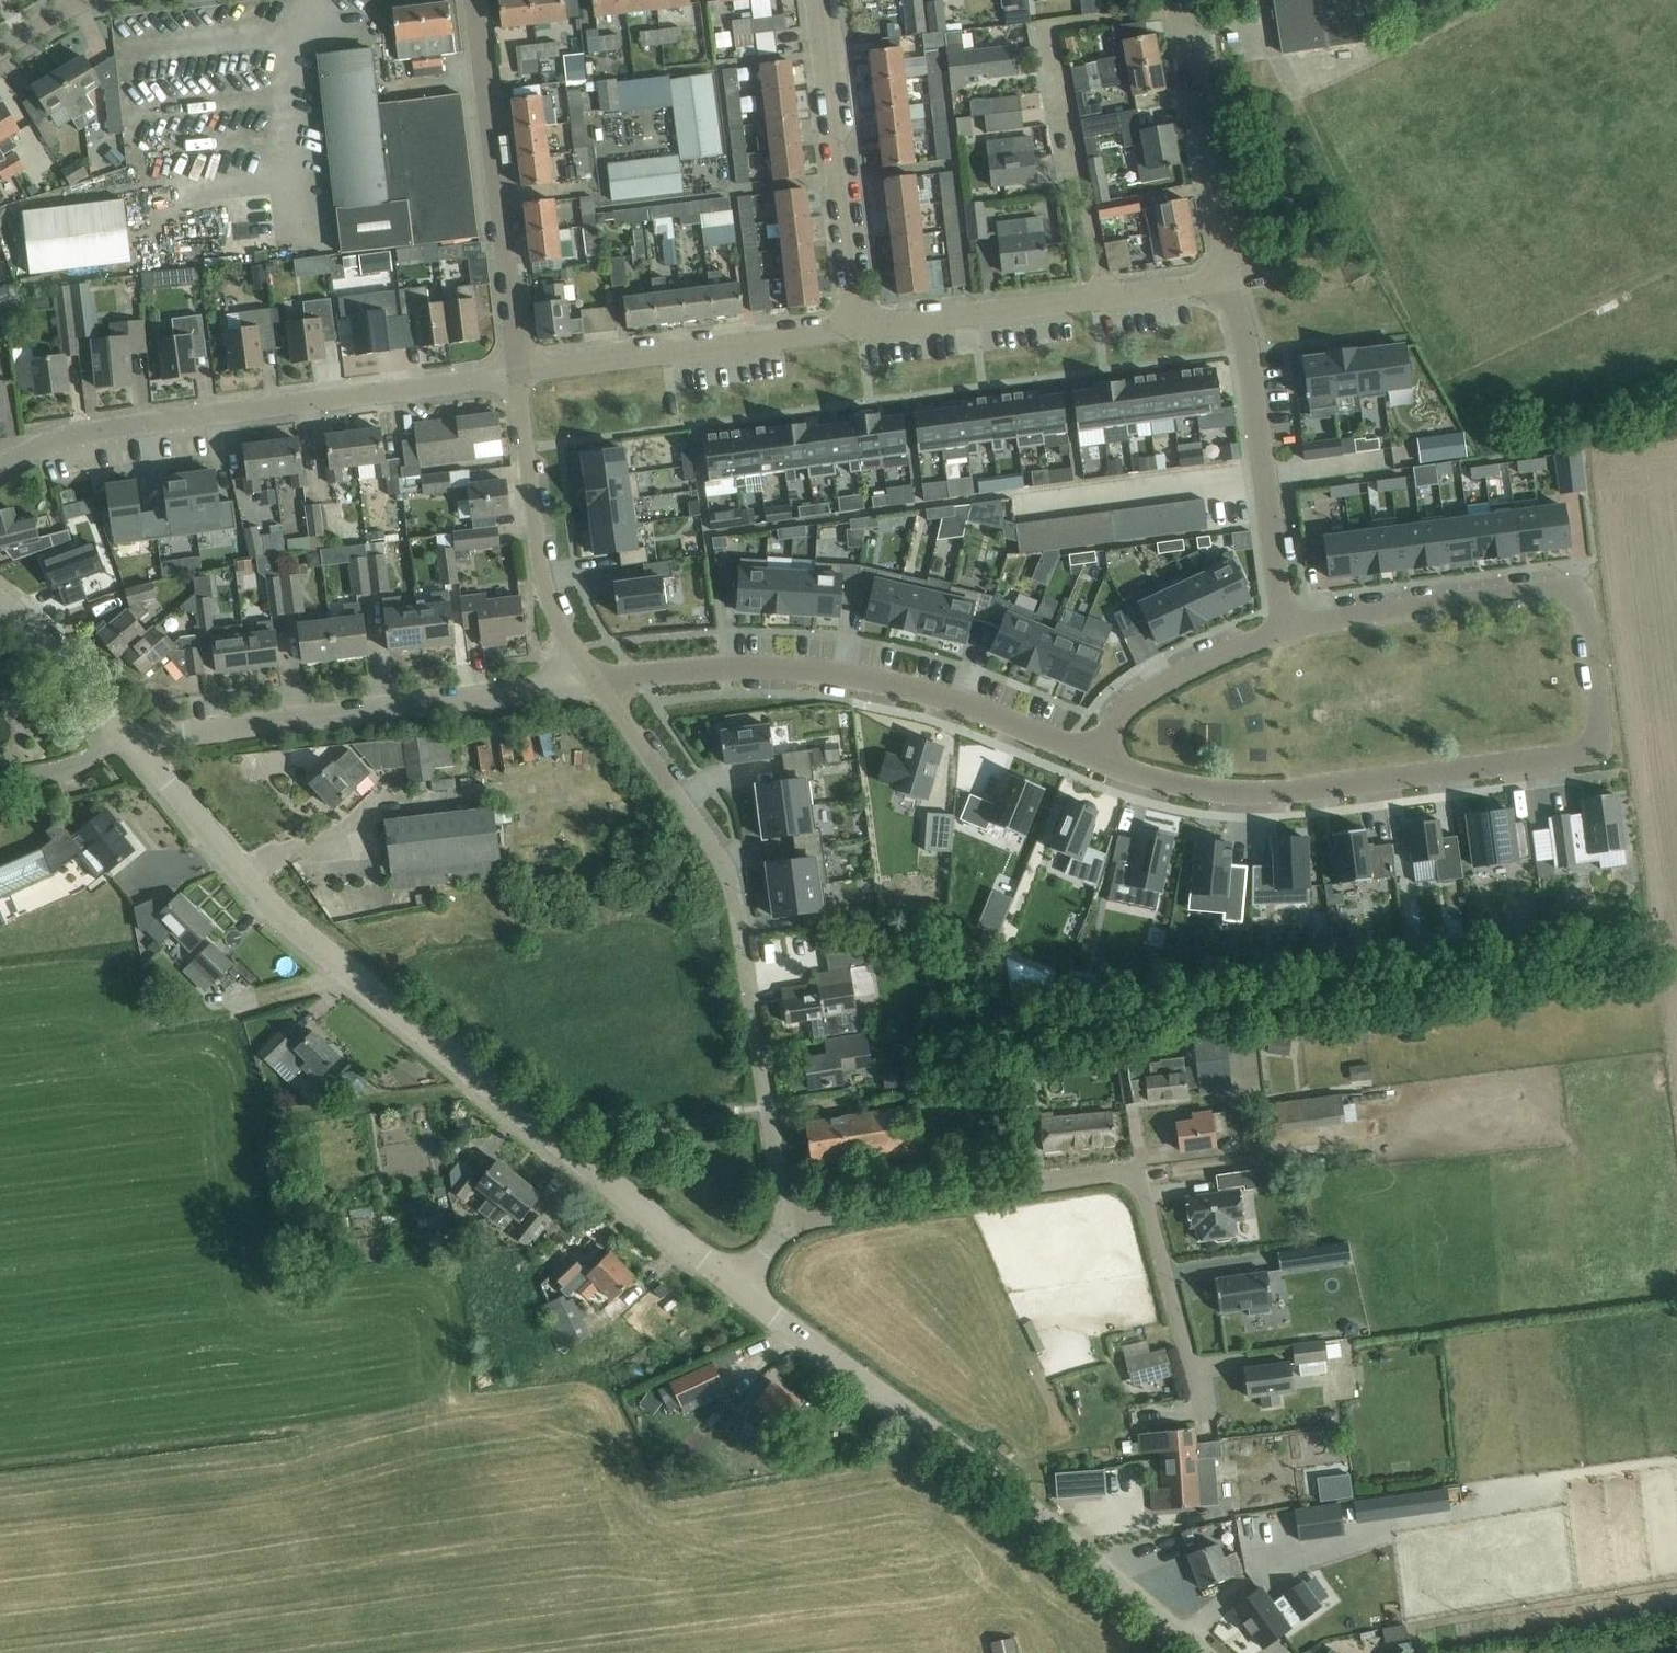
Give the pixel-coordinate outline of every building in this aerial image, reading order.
[(531,0),(500,0),(503,27),(534,23),(531,0)] [(543,22),(565,19),(563,0),(531,0),(534,23),(535,32),(544,31),(543,22)] [(625,0),(594,0),(597,25),(619,23),(618,13),(627,12),(625,0)] [(657,0),(625,0),(627,12),(642,10),(643,27),(659,25),(658,8),(657,0)] [(658,8),(689,4),(688,0),(657,0),(658,8)] [(735,10),(751,8),(750,0),(733,0),(735,10)] [(752,18),(773,16),(771,0),(750,0),(751,8),(752,18)] [(922,0),(905,0),(909,37),(926,35),(922,0)] [(1098,13),(1096,0),(1081,0),(1083,15),(1098,13)] [(1283,54),(1362,41),(1356,0),(1275,0),(1283,54)] [(946,25),(943,2),(928,4),(932,33),(947,31),(946,25)] [(421,7),(429,76),(443,74),(441,55),(455,54),(449,3),(421,7)] [(429,76),(421,7),(393,10),(399,60),(412,59),(415,77),(429,76)] [(773,16),(753,18),(754,34),(775,32),(773,16)] [(754,34),(753,18),(733,20),(736,56),(754,55),(752,34),(754,34)] [(893,22),(887,23),(889,38),(902,36),(900,26),(893,22)] [(1101,74),(1160,63),(1154,35),(1148,36),(1145,22),(1112,26),(1115,44),(1124,42),(1126,55),(1098,60),(1101,74)] [(961,23),(946,25),(947,31),(947,33),(962,31),(961,23)] [(681,28),(660,30),(662,45),(682,42),(681,28)] [(660,30),(640,32),(642,47),(662,45),(660,30)] [(629,33),(607,36),(598,38),(597,31),(584,32),(587,56),(610,53),(613,75),(634,73),(629,33)] [(1014,46),(965,52),(963,32),(947,34),(953,88),(966,86),(965,77),(989,74),(990,78),(1018,75),(1014,46)] [(556,43),(537,45),(539,59),(558,56),(556,43)] [(537,45),(517,47),(518,61),(539,59),(537,45)] [(873,81),(904,78),(901,49),(870,52),(873,81)] [(337,209),(339,232),(341,253),(413,246),(478,238),(462,94),(396,102),(397,112),(379,114),(371,50),(318,56),(336,209),(337,209)] [(929,75),(942,73),(939,50),(927,51),(929,75)] [(83,57),(58,72),(84,115),(94,109),(86,94),(100,86),(102,90),(105,90),(119,88),(115,56),(91,70),(83,57)] [(583,56),(563,58),(566,84),(569,83),(586,82),(583,56)] [(598,77),(596,62),(586,64),(588,79),(598,77)] [(794,91),(791,62),(761,65),(762,78),(753,80),(755,92),(764,91),(764,94),(794,91)] [(1165,91),(1160,63),(1101,74),(1104,89),(1132,83),(1134,97),(1165,91)] [(1073,79),(1088,77),(1086,65),(1071,68),(1073,79)] [(727,99),(740,97),(736,68),(724,70),(727,99)] [(84,115),(58,72),(33,87),(50,116),(65,107),(73,121),(84,115)] [(942,73),(929,75),(931,93),(913,95),(914,106),(933,104),(945,103),(942,73)] [(1088,77),(1073,79),(1076,92),(1086,90),(1090,89),(1104,89),(1101,74),(1088,77)] [(671,80),(674,102),(682,160),(722,155),(711,75),(671,80)] [(904,78),(873,81),(877,110),(907,106),(904,78)] [(602,111),(619,109),(615,80),(598,82),(602,111)] [(540,86),(513,89),(514,100),(541,97),(540,86)] [(119,88),(105,90),(110,135),(124,133),(119,88)] [(794,91),(764,94),(768,123),(797,119),(794,91)] [(571,123),(583,121),(580,92),(568,94),(571,123)] [(516,129),(545,126),(543,111),(554,110),(552,96),(541,97),(514,100),(512,100),(516,129)] [(989,99),(991,114),(1022,111),(1020,96),(989,99)] [(743,126),(740,97),(727,99),(731,127),(743,126)] [(945,103),(933,104),(936,132),(948,131),(945,103)] [(0,106),(0,149),(3,154),(15,148),(8,137),(20,130),(4,104),(0,106)] [(1089,106),(1079,108),(1081,120),(1103,116),(1100,104),(1093,105),(1089,106)] [(911,135),(907,106),(877,110),(880,138),(911,135)] [(1024,129),(1022,111),(991,114),(991,115),(985,115),(987,133),(1024,129)] [(50,148),(61,141),(46,116),(35,122),(50,148)] [(1121,132),(1118,116),(1082,123),(1084,138),(1097,136),(1121,132)] [(957,136),(973,134),(970,117),(955,119),(957,136)] [(801,148),(798,119),(797,119),(768,123),(767,123),(769,135),(758,137),(759,150),(770,149),(771,152),(771,151),(800,148),(801,148)] [(587,150),(583,121),(571,123),(574,152),(587,150)] [(545,126),(516,129),(519,158),(548,155),(545,126)] [(743,126),(731,127),(734,156),(747,154),(743,126)] [(1179,164),(1172,126),(1122,136),(1125,148),(1143,144),(1148,170),(1167,166),(1167,169),(1171,168),(1170,165),(1179,164)] [(948,131),(936,132),(939,160),(951,159),(948,131)] [(914,163),(911,135),(880,138),(883,167),(914,163)] [(1097,203),(1111,199),(1097,136),(1084,138),(1088,159),(1087,159),(1097,203)] [(988,142),(993,187),(1015,184),(1036,182),(1033,151),(1018,153),(1016,139),(988,142)] [(804,177),(800,148),(771,151),(775,180),(804,177)] [(0,149),(0,174),(4,181),(15,174),(5,157),(3,154),(0,149)] [(590,179),(587,150),(574,152),(578,180),(590,179)] [(15,151),(5,157),(15,174),(25,168),(15,151)] [(117,151),(109,160),(117,167),(125,158),(117,151)] [(747,154),(734,156),(738,185),(750,183),(747,154)] [(548,155),(519,158),(523,187),(552,183),(548,155)] [(702,178),(681,181),(678,157),(608,165),(612,200),(704,190),(702,178)] [(71,186),(89,176),(79,159),(62,170),(71,186)] [(943,202),(956,201),(953,173),(940,174),(943,202)] [(923,176),(915,177),(885,180),(889,209),(918,205),(916,191),(925,190),(923,176)] [(27,189),(31,196),(39,192),(35,184),(27,189)] [(780,222),(809,218),(805,190),(776,193),(780,222)] [(1139,211),(1136,195),(1111,199),(1097,203),(1100,219),(1139,211)] [(583,227),(596,226),(593,196),(580,198),(583,227)] [(743,226),(756,225),(752,196),(739,198),(743,226)] [(32,274),(133,261),(125,199),(25,212),(32,274)] [(1186,199),(1144,207),(1150,235),(1160,233),(1191,227),(1186,199)] [(699,203),(702,223),(703,230),(731,226),(727,200),(699,203)] [(528,233),(557,230),(556,215),(561,215),(560,201),(554,201),(525,204),(528,233)] [(956,201),(943,202),(946,231),(959,229),(956,201)] [(699,203),(678,206),(679,217),(680,226),(702,223),(699,203)] [(968,240),(986,238),(983,203),(965,205),(968,240)] [(918,205),(889,209),(892,237),(921,234),(918,205)] [(679,217),(678,206),(640,211),(642,222),(679,217)] [(642,222),(640,211),(616,214),(617,221),(617,225),(629,223),(632,246),(629,247),(631,265),(647,263),(642,222)] [(615,213),(606,214),(607,222),(617,221),(616,214),(615,213)] [(809,218),(780,222),(783,250),(812,247),(809,218)] [(1042,218),(1020,221),(998,223),(1001,251),(1003,273),(1047,267),(1045,252),(1047,251),(1046,248),(1045,248),(1042,218)] [(759,253),(756,225),(743,226),(746,255),(759,253)] [(596,226),(583,227),(587,255),(599,254),(596,226)] [(1160,233),(1150,235),(1155,263),(1166,261),(1196,255),(1191,227),(1160,233)] [(962,258),(959,229),(946,231),(949,259),(962,258)] [(558,231),(557,230),(528,233),(532,262),(561,259),(558,231)] [(569,230),(558,231),(561,259),(573,257),(569,230)] [(921,234),(892,237),(896,266),(925,262),(921,234)] [(1127,239),(1118,241),(1104,244),(1109,272),(1132,267),(1128,246),(1127,239)] [(666,271),(675,271),(672,240),(663,241),(666,271)] [(481,242),(463,245),(465,258),(465,260),(469,260),(472,285),(476,285),(489,283),(488,268),(486,253),(482,253),(481,242)] [(439,262),(465,258),(463,245),(437,248),(439,262)] [(816,275),(812,247),(783,250),(786,279),(816,275)] [(406,249),(397,250),(399,263),(408,262),(406,249)] [(388,251),(359,255),(361,274),(391,270),(388,251)] [(763,281),(759,253),(746,255),(750,282),(763,281)] [(329,256),(318,257),(320,274),(331,272),(329,256)] [(355,256),(343,258),(345,267),(357,266),(355,256)] [(610,259),(613,286),(626,285),(623,258),(610,259)] [(962,258),(949,259),(953,288),(965,286),(962,258)] [(925,262),(896,266),(899,295),(928,291),(925,262)] [(255,266),(258,290),(270,289),(268,265),(255,266)] [(198,268),(178,270),(180,286),(199,285),(198,268)] [(574,269),(561,270),(563,280),(575,279),(574,269)] [(739,285),(723,286),(722,273),(709,274),(710,288),(714,318),(743,314),(739,285)] [(816,275),(786,279),(790,308),(819,304),(816,275)] [(682,292),(667,293),(665,280),(651,281),(653,295),(657,325),(685,322),(682,292)] [(768,280),(763,281),(750,282),(754,312),(772,310),(768,280)] [(70,282),(51,285),(55,315),(60,357),(78,354),(73,312),(72,303),(70,286),(70,282)] [(89,284),(70,286),(72,303),(91,301),(89,284)] [(444,304),(449,343),(479,339),(475,309),(479,309),(476,285),(472,285),(458,287),(459,302),(444,304)] [(449,343),(444,304),(429,306),(427,287),(399,290),(402,316),(415,315),(420,347),(449,343)] [(714,318),(710,288),(682,292),(685,322),(714,318)] [(395,291),(365,295),(367,314),(352,316),(357,355),(389,351),(385,318),(398,317),(395,291)] [(0,299),(0,318),(16,311),(10,295),(0,299)] [(657,325),(653,295),(624,299),(628,329),(657,325)] [(331,299),(303,302),(305,321),(288,324),(290,342),(292,363),(325,359),(321,327),(334,325),(331,299)] [(581,311),(582,320),(568,321),(566,302),(537,305),(541,339),(570,336),(570,335),(584,333),(584,334),(618,330),(615,307),(581,311)] [(239,313),(241,330),(226,332),(231,371),(263,367),(259,334),(274,332),(272,311),(271,309),(239,313)] [(205,341),(202,320),(202,314),(172,318),(174,337),(159,339),(161,355),(161,358),(162,367),(164,380),(196,376),(192,343),(205,341)] [(146,351),(144,329),(143,324),(112,327),(113,341),(93,343),(97,387),(132,384),(129,353),(146,351)] [(1379,349),(1385,396),(1386,396),(1385,390),(1410,387),(1408,375),(1412,374),(1410,360),(1406,361),(1404,346),(1379,349)] [(1355,351),(1354,351),(1360,399),(1385,396),(1379,349),(1355,352),(1355,351)] [(1354,351),(1329,354),(1336,408),(1337,407),(1336,397),(1358,394),(1359,399),(1360,399),(1354,351)] [(1336,408),(1329,354),(1328,354),(1328,356),(1303,359),(1305,374),(1301,375),(1303,388),(1307,388),(1310,411),(1336,408)] [(161,355),(153,357),(154,368),(162,367),(161,358),(161,355)] [(18,363),(18,367),(21,388),(35,387),(37,395),(68,391),(64,357),(18,363)] [(1197,416),(1211,414),(1211,412),(1222,411),(1216,369),(1192,373),(1197,416)] [(1174,419),(1197,416),(1192,373),(1168,376),(1174,419)] [(1151,422),(1174,419),(1168,376),(1145,379),(1151,422)] [(1128,436),(1138,434),(1137,424),(1151,422),(1145,379),(1121,382),(1128,436)] [(1104,429),(1126,426),(1127,436),(1128,436),(1121,382),(1098,385),(1104,429)] [(1098,385),(1097,385),(1098,390),(1073,393),(1078,432),(1104,429),(1098,385)] [(1019,448),(1043,445),(1044,448),(1037,393),(1012,397),(1019,448)] [(1038,393),(1037,393),(1044,448),(1069,444),(1062,395),(1039,398),(1038,393)] [(1018,448),(1019,448),(1012,397),(987,400),(994,452),(1004,450),(1002,440),(1017,438),(1018,448)] [(993,452),(994,452),(987,400),(962,403),(969,457),(970,457),(970,455),(979,454),(977,443),(992,441),(993,452)] [(944,460),(969,457),(962,403),(961,403),(962,408),(938,412),(944,460)] [(943,461),(944,460),(938,412),(913,415),(919,453),(942,450),(943,461)] [(417,439),(402,441),(406,468),(462,460),(475,459),(473,443),(501,439),(497,414),(457,419),(458,421),(451,421),(451,420),(415,425),(417,439)] [(874,470),(884,469),(877,415),(853,418),(860,472),(861,472),(860,461),(873,460),(874,470)] [(883,458),(908,455),(903,416),(878,420),(877,415),(884,469),(885,468),(883,458)] [(850,473),(860,472),(853,418),(852,418),(853,423),(829,426),(835,475),(836,475),(835,465),(849,463),(850,473)] [(809,478),(810,478),(803,425),(779,428),(785,471),(787,482),(796,481),(795,470),(808,468),(809,478)] [(829,426),(804,429),(804,425),(803,425),(810,478),(835,475),(829,426)] [(779,428),(755,431),(760,475),(785,471),(779,428)] [(354,432),(358,464),(374,462),(376,477),(386,476),(389,475),(389,469),(388,460),(384,461),(380,429),(354,432)] [(755,431),(730,434),(737,488),(746,487),(745,477),(760,475),(755,431)] [(358,464),(354,432),(327,436),(331,468),(328,468),(329,483),(343,481),(341,467),(358,464)] [(730,434),(704,438),(710,481),(734,478),(736,488),(737,488),(730,434)] [(1464,434),(1419,440),(1421,462),(1466,456),(1464,434)] [(1354,440),(1356,453),(1367,452),(1366,441),(1365,439),(1365,438),(1354,440)] [(271,443),(275,474),(292,472),(294,486),(307,485),(305,471),(302,471),(298,439),(271,443)] [(1306,444),(1303,444),(1305,460),(1342,455),(1342,452),(1341,440),(1340,439),(1306,444)] [(1379,439),(1366,441),(1367,452),(1380,450),(1379,439)] [(275,474),(271,443),(244,446),(248,478),(245,478),(247,492),(260,490),(258,476),(275,474)] [(1240,444),(1222,446),(1224,461),(1242,459),(1240,444)] [(1222,447),(1207,449),(1209,462),(1223,460),(1222,447)] [(626,475),(623,449),(583,454),(586,479),(585,479),(585,480),(626,475)] [(681,453),(683,467),(694,466),(692,452),(681,453)] [(1155,456),(1157,470),(1167,469),(1165,452),(1155,453),(1155,456)] [(1579,452),(1557,454),(1562,494),(1583,491),(1579,452)] [(1140,459),(1142,472),(1157,470),(1155,456),(1140,459)] [(1531,460),(1533,471),(1547,469),(1545,458),(1531,460)] [(400,459),(388,460),(389,469),(389,475),(386,476),(389,495),(403,494),(402,479),(400,467),(401,467),(400,459)] [(1108,461),(1110,476),(1122,475),(1120,459),(1108,461)] [(1517,462),(1519,473),(1533,471),(1531,460),(1517,462)] [(1436,464),(1438,475),(1452,473),(1451,462),(1436,464)] [(1436,464),(1413,468),(1414,476),(1416,488),(1439,485),(1438,475),(1436,464)] [(1484,467),(1486,477),(1500,476),(1498,465),(1484,467)] [(685,481),(696,480),(694,466),(683,467),(685,481)] [(1096,466),(1083,468),(1084,480),(1098,478),(1096,466)] [(1470,469),(1472,479),(1486,477),(1484,467),(1470,469)] [(1063,469),(1048,471),(1050,484),(1065,482),(1063,469)] [(197,534),(237,529),(233,501),(219,502),(215,472),(207,473),(206,470),(189,472),(197,534)] [(1035,486),(1050,484),(1048,471),(1033,473),(1035,486)] [(158,539),(197,534),(189,472),(171,475),(172,478),(163,479),(168,509),(154,511),(158,539)] [(424,493),(452,489),(450,473),(422,476),(424,493)] [(626,475),(585,480),(588,505),(640,498),(637,473),(626,475)] [(998,478),(999,491),(1025,488),(1023,475),(998,478)] [(950,496),(950,497),(974,494),(972,477),(948,480),(948,482),(950,496)] [(999,491),(998,478),(978,481),(980,494),(999,491)] [(1405,478),(1391,479),(1392,490),(1406,488),(1405,478)] [(1391,479),(1377,481),(1378,492),(1392,490),(1391,479)] [(158,539),(154,511),(140,513),(136,483),(128,484),(128,481),(109,483),(109,487),(107,487),(115,545),(158,539)] [(506,481),(484,484),(457,487),(458,501),(470,499),(472,518),(510,513),(506,481)] [(935,484),(937,498),(950,496),(948,482),(935,484)] [(1358,484),(1344,486),(1345,497),(1359,495),(1358,484)] [(1344,486),(1330,488),(1331,499),(1345,497),(1344,486)] [(59,491),(62,506),(71,504),(77,502),(74,487),(59,491)] [(914,502),(913,491),(900,493),(901,503),(914,502)] [(841,513),(866,509),(864,495),(840,498),(841,513)] [(873,508),(888,505),(887,495),(872,497),(873,508)] [(640,498),(588,505),(590,506),(593,529),(638,523),(635,500),(640,499),(640,498)] [(1190,532),(1208,529),(1204,499),(1186,501),(1190,532)] [(1537,499),(1513,502),(1520,553),(1543,549),(1537,499)] [(1539,510),(1538,499),(1537,499),(1543,549),(1569,546),(1564,506),(1539,510)] [(971,504),(967,521),(1004,529),(1000,500),(971,504)] [(688,502),(690,516),(701,515),(699,501),(688,502)] [(1171,503),(1175,534),(1190,532),(1186,501),(1171,503)] [(1514,513),(1491,516),(1497,557),(1508,556),(1508,554),(1520,553),(1513,502),(1512,503),(1514,513)] [(829,503),(814,505),(815,515),(830,513),(829,503)] [(1159,536),(1175,534),(1171,503),(1155,505),(1159,536)] [(66,520),(75,518),(71,504),(62,506),(66,520)] [(306,507),(310,537),(323,535),(319,505),(306,507)] [(814,505),(799,507),(800,517),(815,515),(814,505)] [(1140,507),(1144,538),(1159,536),(1155,505),(1140,507)] [(792,519),(790,506),(765,509),(767,522),(792,519)] [(954,506),(940,508),(942,519),(956,517),(954,506)] [(1128,540),(1144,538),(1140,507),(1124,510),(1128,540)] [(940,508),(926,510),(928,521),(942,519),(940,508)] [(33,542),(36,553),(71,541),(68,530),(39,538),(33,516),(16,520),(13,509),(0,513),(0,551),(33,542)] [(753,509),(741,511),(743,525),(755,524),(753,509)] [(740,510),(709,514),(711,529),(742,525),(740,510)] [(1113,542),(1128,540),(1124,510),(1109,512),(1113,542)] [(1113,542),(1109,512),(1094,514),(1098,544),(1113,542)] [(1078,516),(1082,546),(1098,544),(1094,514),(1078,516)] [(1467,514),(1444,517),(1450,562),(1473,559),(1467,514)] [(1469,519),(1468,514),(1467,514),(1473,559),(1485,557),(1485,558),(1497,557),(1491,516),(1469,519)] [(878,516),(864,518),(865,529),(880,527),(878,516)] [(1063,518),(1067,548),(1082,546),(1078,516),(1065,517),(1063,518)] [(1444,517),(1420,520),(1426,566),(1437,565),(1437,564),(1450,562),(1444,517)] [(864,518),(850,520),(851,531),(865,529),(864,518)] [(1067,548),(1063,518),(1047,520),(1051,550),(1059,549),(1066,548),(1067,548)] [(1373,526),(1379,573),(1391,571),(1390,570),(1403,568),(1396,518),(1372,522),(1373,526)] [(1051,550),(1047,520),(1032,522),(1036,552),(1046,551),(1051,550)] [(1420,525),(1397,528),(1403,568),(1415,567),(1415,568),(1426,566),(1420,520),(1419,520),(1420,525)] [(1036,552),(1032,522),(1016,524),(1019,553),(1036,552)] [(638,523),(593,529),(596,555),(620,552),(636,550),(636,548),(633,525),(638,524),(638,523)] [(456,550),(494,545),(492,526),(454,530),(456,550)] [(805,526),(791,528),(793,539),(807,537),(805,526)] [(1373,526),(1350,529),(1356,575),(1368,573),(1368,574),(1379,573),(1373,526)] [(791,528),(777,529),(779,540),(793,539),(791,528)] [(251,557),(285,553),(283,535),(259,538),(258,529),(247,530),(251,557)] [(1350,535),(1325,538),(1330,578),(1356,575),(1350,529),(1349,530),(1350,535)] [(384,532),(368,534),(369,542),(385,540),(384,532)] [(1215,554),(1252,548),(1249,532),(1212,538),(1215,554)] [(452,534),(437,536),(439,549),(453,547),(452,534)] [(727,536),(712,538),(714,549),(728,547),(727,536)] [(1210,536),(1197,538),(1198,549),(1211,547),(1210,536)] [(310,537),(288,540),(290,553),(311,550),(310,537)] [(1183,540),(1170,541),(1171,552),(1185,551),(1183,540)] [(1171,552),(1170,541),(1157,543),(1158,554),(1171,552)] [(45,562),(45,563),(53,586),(54,586),(54,587),(58,586),(65,606),(87,598),(80,577),(102,569),(93,544),(72,551),(71,548),(60,553),(61,556),(45,561),(45,562)] [(443,584),(458,582),(453,547),(439,549),(443,584)] [(636,550),(620,552),(621,566),(649,562),(647,547),(636,548),(636,550)] [(1046,551),(1033,578),(1048,585),(1060,556),(1059,549),(1051,550),(1046,551)] [(1097,562),(1095,551),(1082,553),(1084,564),(1097,562)] [(320,552),(306,554),(307,564),(312,568),(322,566),(320,552)] [(1204,563),(1226,610),(1250,600),(1243,586),(1247,584),(1241,571),(1237,573),(1228,552),(1204,563)] [(1084,564),(1082,553),(1069,555),(1071,566),(1084,564)] [(367,558),(371,593),(388,591),(384,556),(367,558)] [(371,593),(367,558),(350,560),(354,595),(371,593)] [(741,559),(738,611),(763,612),(763,613),(767,560),(741,559)] [(251,560),(237,562),(238,570),(253,569),(251,560)] [(767,560),(763,613),(788,615),(791,572),(767,571),(767,560)] [(643,564),(645,580),(663,578),(663,579),(674,578),(671,561),(643,564)] [(815,574),(791,572),(788,615),(789,615),(789,614),(813,615),(816,563),(815,574)] [(842,565),(816,563),(813,615),(839,617),(842,565)] [(1207,573),(1186,583),(1204,622),(1205,622),(1204,620),(1226,610),(1204,563),(1203,563),(1207,573)] [(878,570),(866,620),(891,626),(890,627),(891,627),(903,576),(878,570)] [(903,576),(891,627),(915,633),(925,591),(902,586),(904,576),(903,576)] [(272,615),(285,613),(281,581),(280,577),(267,579),(272,615)] [(663,578),(645,580),(614,584),(618,615),(631,613),(632,618),(647,616),(647,611),(667,609),(663,579),(663,578)] [(925,591),(915,633),(916,633),(917,632),(940,638),(952,587),(951,587),(952,583),(928,578),(925,591)] [(281,581),(285,613),(304,611),(300,579),(281,581)] [(1159,584),(1181,633),(1204,622),(1186,583),(1164,593),(1160,583),(1159,584)] [(1181,633),(1159,584),(1135,595),(1146,620),(1157,642),(1180,632),(1180,633),(1181,633)] [(115,620),(98,634),(118,658),(125,652),(148,633),(138,622),(150,613),(142,603),(156,599),(153,585),(129,592),(133,606),(115,620)] [(994,597),(952,587),(940,638),(965,643),(971,620),(986,623),(994,597)] [(417,607),(422,647),(454,643),(448,592),(433,594),(434,605),(417,607)] [(461,597),(463,615),(465,628),(480,626),(482,640),(525,634),(524,623),(525,623),(524,619),(523,619),(520,597),(478,602),(477,595),(461,597)] [(1126,609),(1134,625),(1135,625),(1146,620),(1135,595),(1134,595),(1122,601),(1126,609)] [(994,597),(986,623),(1001,629),(1012,604),(994,597)] [(210,599),(196,600),(201,637),(213,636),(215,636),(214,628),(210,599)] [(422,647),(417,607),(401,609),(400,599),(384,601),(390,651),(422,647)] [(1036,614),(1012,604),(1001,629),(992,652),(1015,662),(1014,663),(1015,663),(1036,614)] [(1126,609),(1113,614),(1125,639),(1139,633),(1135,625),(1134,625),(1126,609)] [(1037,614),(1036,614),(1015,663),(1038,673),(1059,623),(1058,623),(1054,632),(1033,624),(1037,614)] [(331,620),(335,658),(366,654),(362,616),(331,620)] [(335,658),(331,620),(299,624),(304,662),(335,658)] [(259,634),(244,636),(248,669),(279,665),(273,621),(257,623),(259,634)] [(1059,623),(1038,673),(1039,673),(1040,672),(1062,681),(1082,633),(1059,623)] [(215,636),(213,636),(218,672),(248,669),(244,636),(243,625),(214,628),(215,636)] [(148,633),(125,652),(144,676),(169,655),(186,676),(204,674),(201,652),(200,637),(180,639),(174,644),(167,636),(164,639),(155,628),(148,633)] [(1106,643),(1082,633),(1062,681),(1086,691),(1092,677),(1095,678),(1101,666),(1097,664),(1106,643)] [(725,763),(774,757),(769,726),(749,729),(749,724),(733,726),(734,731),(721,733),(725,763)] [(433,765),(430,736),(352,744),(376,771),(433,765)] [(907,741),(893,791),(925,800),(939,749),(907,741)] [(826,748),(812,750),(814,763),(827,761),(826,748)] [(334,808),(372,773),(350,750),(334,765),(333,764),(311,784),(334,808)] [(810,750),(782,754),(785,769),(812,765),(810,750)] [(785,769),(786,783),(809,780),(809,781),(814,780),(812,765),(785,769)] [(969,794),(959,819),(985,830),(988,822),(1025,837),(1045,789),(1008,774),(996,805),(969,794)] [(755,794),(757,813),(812,805),(809,781),(809,780),(786,783),(757,786),(757,788),(758,788),(758,793),(755,794)] [(1584,814),(1548,818),(1555,867),(1600,861),(1598,851),(1625,848),(1618,796),(1583,801),(1584,814)] [(1069,799),(1049,848),(1073,858),(1066,874),(1095,886),(1094,889),(1096,889),(1118,820),(1116,820),(1110,841),(1089,833),(1098,811),(1091,808),(1092,808),(1087,806),(1069,799)] [(812,805),(757,813),(760,832),(763,831),(764,836),(763,836),(764,838),(793,834),(816,831),(815,829),(812,805)] [(509,806),(493,808),(385,821),(393,889),(502,876),(495,824),(511,822),(509,806)] [(0,867),(0,921),(1,924),(90,885),(97,879),(134,850),(116,827),(119,824),(108,810),(73,837),(68,830),(58,838),(57,837),(53,840),(42,849),(0,867)] [(1471,838),(1475,866),(1531,859),(1526,821),(1512,823),(1510,810),(1468,816),(1471,838)] [(60,820),(46,831),(53,840),(57,837),(58,838),(68,830),(60,820)] [(1438,820),(1408,824),(1413,863),(1436,860),(1438,882),(1463,878),(1457,836),(1441,838),(1438,820)] [(816,831),(793,834),(795,848),(823,844),(821,829),(815,829),(816,831)] [(1366,830),(1333,834),(1333,835),(1334,835),(1340,883),(1339,883),(1339,884),(1395,877),(1391,844),(1374,846),(1374,849),(1368,850),(1365,831),(1366,831),(1366,830)] [(1118,835),(1112,862),(1117,863),(1113,881),(1137,886),(1133,906),(1156,911),(1172,837),(1169,837),(1166,837),(1166,836),(1162,835),(1162,836),(1158,835),(1158,834),(1155,833),(1155,834),(1148,833),(1148,832),(1141,831),(1140,840),(1118,835)] [(952,837),(926,835),(925,850),(951,852),(952,837)] [(1198,841),(1193,893),(1225,896),(1223,921),(1243,923),(1248,866),(1229,864),(1231,844),(1198,841)] [(1306,842),(1272,844),(1274,870),(1253,872),(1253,911),(1310,907),(1306,842)] [(823,844),(795,848),(797,861),(824,857),(823,844)] [(765,872),(768,891),(828,883),(824,857),(797,861),(767,865),(767,867),(768,867),(769,872),(765,872)] [(828,883),(768,891),(770,910),(774,910),(774,915),(774,917),(804,913),(826,910),(826,908),(823,885),(828,884),(828,883)] [(163,896),(136,908),(137,911),(140,930),(145,929),(159,944),(172,932),(190,951),(197,944),(213,928),(210,925),(211,921),(204,915),(201,916),(181,895),(170,906),(165,901),(163,896)] [(826,910),(804,913),(806,927),(833,923),(831,907),(826,908),(826,910)] [(997,935),(1002,924),(982,915),(977,927),(997,935)] [(1565,915),(1547,917),(1549,932),(1567,930),(1565,915)] [(1414,925),(1402,926),(1406,955),(1418,953),(1414,925)] [(1330,932),(1315,932),(1316,967),(1335,965),(1330,932)] [(1468,936),(1449,938),(1451,949),(1469,946),(1468,936)] [(213,983),(232,964),(212,945),(194,963),(213,983)] [(814,1038),(836,1035),(858,1032),(849,969),(871,966),(868,946),(826,952),(830,981),(817,983),(819,995),(784,1001),(788,1023),(812,1020),(814,1038)] [(1071,975),(1069,988),(1084,991),(1086,978),(1071,975)] [(1013,990),(1003,992),(1005,1008),(1016,1006),(1013,990)] [(1354,1026),(1356,1041),(1369,1040),(1367,1025),(1354,1026)] [(279,1034),(264,1049),(260,1053),(280,1073),(285,1068),(295,1078),(302,1071),(314,1083),(340,1057),(315,1032),(296,1051),(279,1034)] [(865,1033),(847,1036),(825,1040),(826,1044),(828,1055),(805,1059),(810,1089),(844,1084),(841,1069),(870,1065),(865,1033)] [(1264,1042),(1265,1058),(1287,1056),(1286,1041),(1264,1042)] [(1225,1042),(1195,1046),(1200,1086),(1230,1082),(1225,1042)] [(1120,1051),(1124,1082),(1126,1103),(1141,1102),(1135,1050),(1120,1051)] [(1146,1078),(1146,1079),(1149,1101),(1187,1097),(1183,1058),(1159,1060),(1160,1063),(1150,1064),(1151,1077),(1146,1078)] [(1372,1080),(1370,1064),(1358,1065),(1360,1081),(1372,1080)] [(1197,1065),(1184,1067),(1187,1089),(1200,1088),(1200,1086),(1197,1065)] [(898,1074),(883,1076),(885,1089),(900,1087),(911,1085),(910,1077),(899,1079),(898,1074)] [(362,1098),(338,1075),(326,1087),(341,1102),(362,1098)] [(1267,1106),(1269,1131),(1364,1122),(1361,1096),(1267,1106)] [(923,1151),(919,1130),(915,1105),(805,1123),(812,1163),(848,1157),(849,1163),(923,1151)] [(1181,1151),(1216,1146),(1214,1136),(1225,1135),(1222,1113),(1209,1115),(1208,1113),(1193,1115),(1194,1122),(1177,1124),(1181,1151)] [(1090,1116),(1041,1121),(1042,1129),(1044,1151),(1052,1150),(1115,1144),(1112,1114),(1090,1116)] [(460,1160),(450,1172),(450,1173),(452,1191),(470,1168),(460,1160)] [(519,1178),(498,1161),(477,1187),(490,1197),(478,1212),(487,1219),(498,1204),(519,1178)] [(461,1199),(480,1176),(470,1168),(451,1192),(461,1199)] [(1265,1170),(1243,1173),(1246,1189),(1267,1186),(1265,1170)] [(487,1219),(495,1226),(507,1211),(519,1221),(540,1195),(519,1178),(498,1204),(487,1219)] [(1240,1190),(1188,1197),(1192,1228),(1196,1227),(1198,1240),(1214,1238),(1218,1242),(1229,1240),(1232,1235),(1237,1234),(1235,1221),(1243,1220),(1240,1190)] [(523,1243),(542,1220),(533,1213),(514,1236),(523,1243)] [(1320,1247),(1278,1253),(1280,1270),(1350,1260),(1347,1243),(1320,1247)] [(570,1257),(555,1272),(552,1275),(541,1285),(548,1304),(540,1312),(561,1354),(592,1339),(577,1310),(588,1299),(600,1287),(614,1300),(635,1279),(610,1253),(588,1274),(583,1268),(582,1269),(570,1257)] [(1267,1271),(1216,1279),(1220,1313),(1249,1308),(1249,1315),(1270,1312),(1269,1306),(1272,1305),(1267,1271)] [(662,1284),(654,1290),(661,1299),(669,1292),(662,1284)] [(1036,1333),(1045,1375),(1096,1363),(1087,1321),(1036,1333)] [(1357,1340),(1324,1341),(1324,1350),(1334,1349),(1336,1379),(1332,1379),(1332,1398),(1359,1396),(1357,1340)] [(1325,1363),(1324,1344),(1293,1345),(1294,1364),(1325,1363)] [(1165,1349),(1126,1360),(1130,1376),(1156,1369),(1159,1378),(1172,1374),(1165,1349)] [(1293,1391),(1289,1363),(1245,1369),(1249,1396),(1262,1395),(1263,1408),(1281,1406),(1279,1393),(1293,1391)] [(681,1406),(723,1386),(713,1364),(671,1384),(675,1392),(681,1406)] [(799,1401),(772,1381),(743,1420),(745,1421),(758,1431),(775,1443),(787,1427),(783,1423),(799,1401)] [(671,1384),(659,1389),(669,1412),(681,1406),(675,1392),(671,1384)] [(648,1393),(640,1403),(650,1411),(659,1401),(648,1393)] [(1328,1411),(1325,1416),(1326,1425),(1339,1423),(1337,1410),(1328,1411)] [(1336,1428),(1321,1429),(1323,1445),(1338,1443),(1336,1428)] [(1181,1462),(1196,1461),(1195,1451),(1194,1429),(1140,1433),(1141,1453),(1161,1451),(1161,1457),(1167,1457),(1168,1462),(1181,1460),(1181,1462)] [(1132,1441),(1124,1442),(1124,1453),(1133,1452),(1132,1441)] [(816,1444),(804,1450),(810,1462),(822,1456),(816,1444)] [(1208,1460),(1196,1461),(1181,1462),(1181,1460),(1168,1462),(1167,1457),(1161,1457),(1164,1488),(1151,1489),(1153,1511),(1218,1505),(1214,1459),(1208,1460)] [(1105,1470),(1056,1473),(1057,1499),(1107,1495),(1105,1470)] [(1446,1489),(1355,1502),(1356,1507),(1358,1522),(1372,1519),(1372,1516),(1434,1508),(1435,1511),(1446,1489)] [(1339,1504),(1296,1510),(1300,1540),(1344,1534),(1339,1504)] [(1191,1530),(1181,1534),(1185,1544),(1194,1541),(1191,1530)] [(1202,1588),(1222,1581),(1230,1577),(1242,1573),(1235,1554),(1224,1558),(1218,1544),(1189,1555),(1202,1588)] [(1261,1588),(1234,1607),(1245,1622),(1242,1623),(1245,1626),(1247,1625),(1251,1630),(1249,1632),(1251,1635),(1253,1633),(1264,1648),(1290,1628),(1288,1625),(1300,1616),(1303,1619),(1320,1607),(1303,1582),(1273,1604),(1261,1588)] [(1406,1624),(1386,1628),(1388,1641),(1409,1637),(1406,1624)] [(1011,1639),(992,1642),(993,1652),(1013,1652),(1011,1639)] [(1384,1652),(1407,1652),(1392,1642),(1384,1652)]
